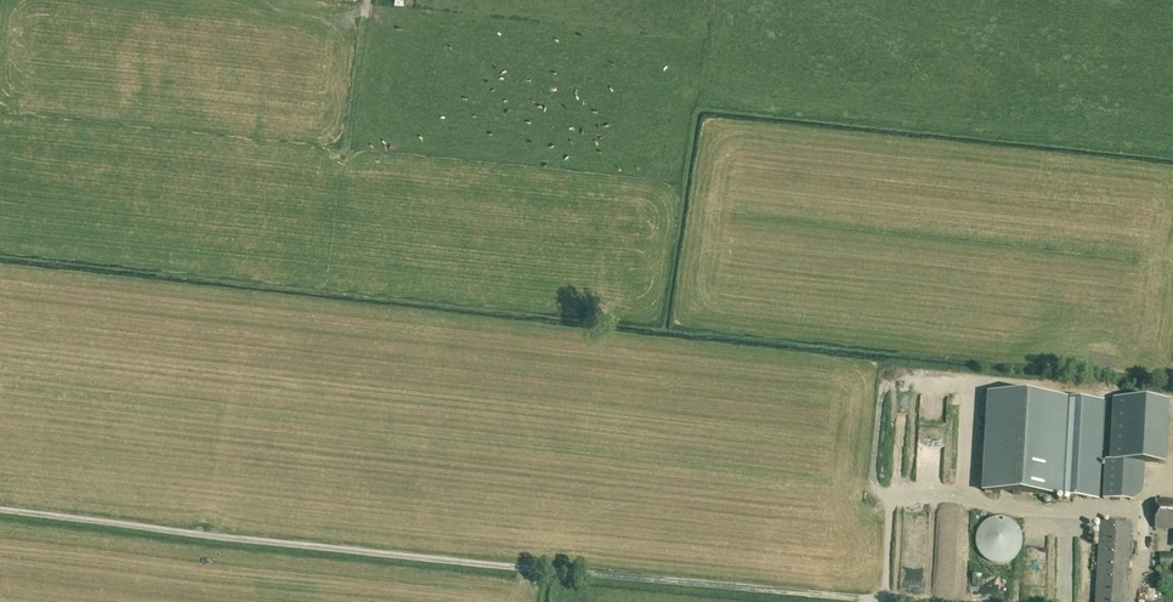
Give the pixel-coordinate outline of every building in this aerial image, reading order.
[(1049,497),(1055,398),(987,394),(981,493),(1049,497)] [(1105,400),(1055,398),(1049,497),(1099,500),(1105,400)] [(1109,403),(1103,499),(1134,501),(1141,495),(1144,484),(1146,457),(1166,457),(1167,405),(1109,403)] [(892,435),(902,435),(903,421),(893,421),(892,435)] [(1172,529),(1172,501),(1156,500),(1155,528),(1172,529)] [(1006,518),(1002,517),(997,517),(993,518),(988,520),(984,523),(981,526),(979,530),(977,535),(976,539),(976,544),(978,548),(980,553),(982,556),(986,559),(990,562),(995,563),(999,564),(1004,563),(1008,562),(1012,560),(1016,557),(1019,553),(1021,549),(1022,544),(1023,539),(1022,535),(1020,530),(1018,526),(1015,523),(1011,520),(1006,518)] [(1095,601),(1128,601),(1132,524),(1100,523),(1095,601)] [(1135,532),(1135,545),(1144,545),(1144,533),(1135,532)] [(1161,567),(1172,566),(1172,557),(1160,558),(1161,567)] [(1160,580),(1172,580),(1172,568),(1160,569),(1160,580)]
